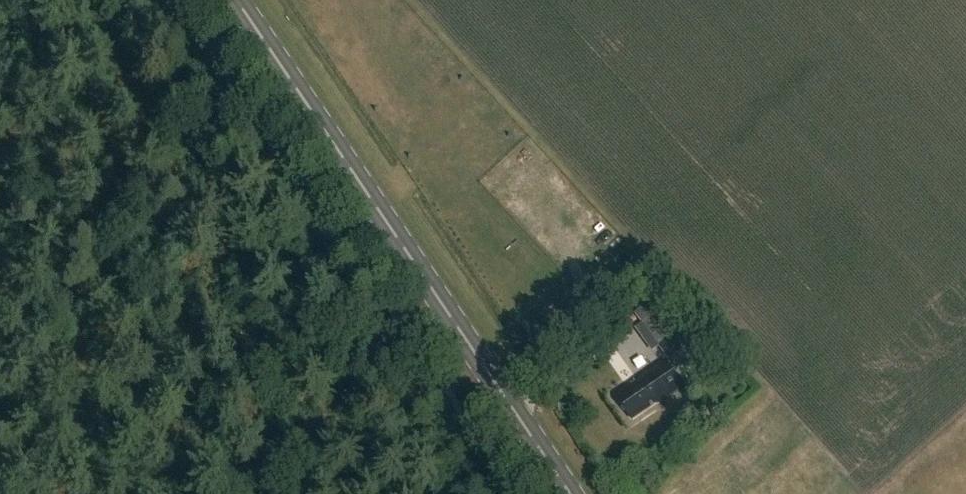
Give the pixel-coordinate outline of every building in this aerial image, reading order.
[(680,304),(670,290),(636,314),(659,347),(682,330),(669,311),(680,304)] [(683,386),(665,359),(642,375),(643,376),(617,394),(633,419),(683,386)]
